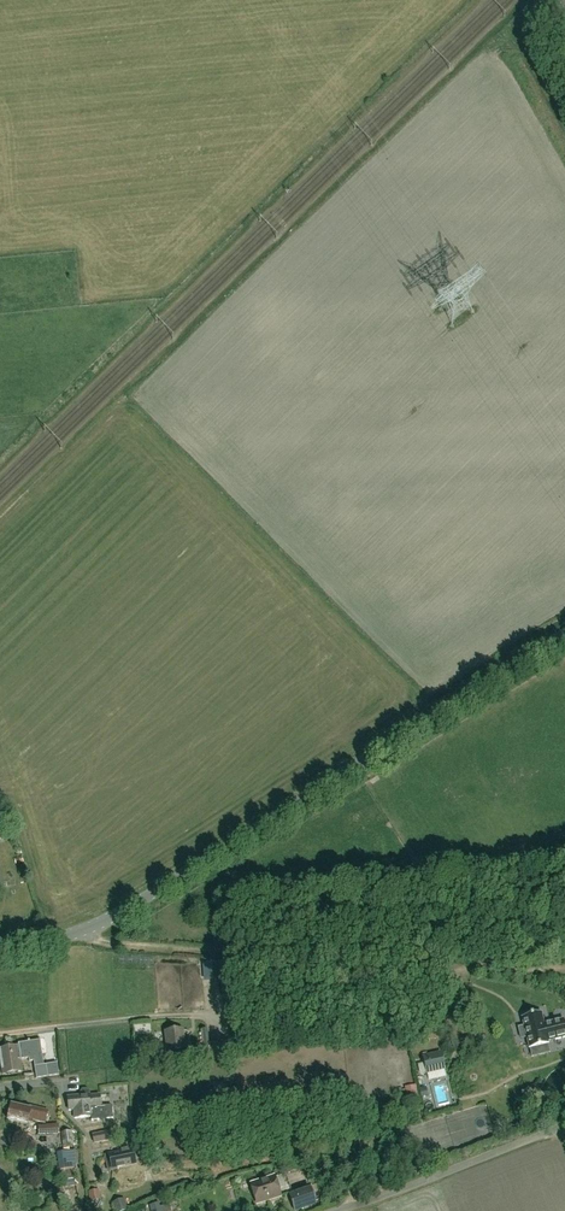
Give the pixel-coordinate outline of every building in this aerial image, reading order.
[(205,962),(206,979),(223,978),(223,961),(205,962)] [(518,1028),(521,1038),(526,1037),(531,1057),(550,1052),(548,1044),(548,1041),(564,1037),(564,1026),(564,1019),(544,1024),(541,1012),(522,1017),(524,1026),(518,1028)] [(203,1049),(189,1050),(190,1060),(198,1059),(214,1057),(212,1042),(210,1029),(201,1030),(203,1049)] [(183,1031),(165,1032),(167,1049),(158,1049),(159,1059),(185,1057),(184,1049),(183,1031)] [(29,1042),(18,1044),(18,1046),(19,1053),(20,1060),(24,1059),(28,1059),(28,1060),(29,1062),(31,1062),(33,1061),(34,1067),(39,1066),(44,1065),(42,1053),(40,1040),(29,1042)] [(219,1041),(212,1042),(214,1057),(221,1056),(219,1041)] [(0,1049),(0,1059),(0,1062),(2,1074),(12,1073),(22,1071),(20,1060),(19,1053),(18,1046),(8,1048),(0,1049)] [(422,1055),(426,1074),(446,1070),(441,1051),(422,1055)] [(50,1064),(46,1065),(47,1071),(48,1076),(59,1075),(58,1069),(57,1063),(50,1064)] [(39,1066),(34,1067),(35,1070),(36,1078),(42,1077),(48,1076),(47,1071),(46,1065),(44,1065),(39,1066)] [(418,1099),(416,1085),(405,1087),(407,1101),(418,1099)] [(80,1092),(80,1095),(68,1097),(69,1110),(73,1110),(74,1118),(92,1117),(92,1119),(99,1119),(99,1121),(105,1120),(105,1118),(113,1117),(112,1105),(101,1106),(100,1095),(90,1096),(89,1090),(87,1089),(82,1090),(80,1092)] [(19,1103),(18,1107),(11,1105),(8,1120),(27,1125),(28,1121),(45,1125),(49,1110),(19,1103)] [(39,1136),(59,1134),(58,1124),(38,1126),(39,1136)] [(99,1143),(115,1140),(113,1130),(92,1134),(94,1143),(92,1144),(93,1146),(99,1145),(99,1143)] [(74,1146),(72,1131),(61,1133),(63,1147),(74,1146)] [(108,1172),(137,1165),(133,1147),(103,1154),(108,1172)] [(72,1150),(58,1152),(60,1171),(62,1186),(76,1184),(74,1169),(75,1168),(75,1166),(72,1150)] [(274,1177),(251,1184),(258,1205),(279,1198),(279,1195),(290,1192),(285,1174),(274,1178),(274,1177)] [(313,1189),(296,1194),(301,1210),(318,1205),(317,1200),(313,1189)] [(89,1191),(90,1202),(102,1201),(101,1194),(99,1194),(99,1190),(89,1191)] [(171,1210),(182,1210),(176,1195),(167,1199),(171,1210)] [(123,1198),(111,1203),(114,1210),(126,1210),(128,1210),(123,1198)]
